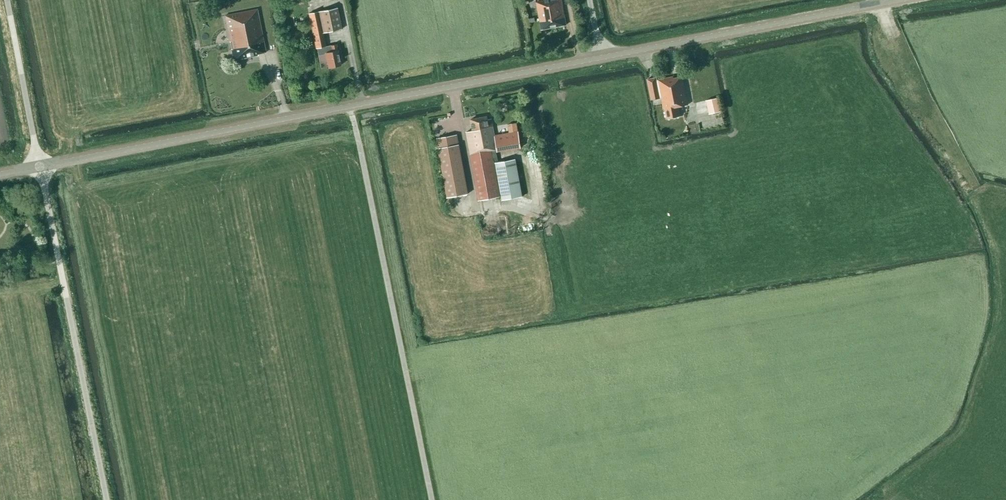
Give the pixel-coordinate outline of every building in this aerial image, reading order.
[(536,2),(541,30),(566,25),(562,0),(545,0),(545,1),(536,2)] [(316,49),(317,49),(318,56),(325,54),(328,68),(341,65),(336,44),(326,47),(323,33),(341,29),(337,8),(308,14),(316,49)] [(225,16),(234,60),(258,55),(257,54),(265,52),(257,9),(225,16)] [(679,107),(688,105),(682,76),(674,78),(674,76),(658,80),(657,80),(656,78),(648,80),(652,100),(660,98),(662,98),(664,109),(665,109),(667,119),(680,116),(679,107)] [(718,97),(705,100),(709,114),(721,111),(718,97)] [(497,150),(497,152),(521,148),(518,131),(495,136),(492,119),(487,119),(487,116),(471,119),(473,131),(466,132),(470,155),(479,202),(500,198),(491,151),(497,150)] [(697,121),(690,122),(691,131),(698,130),(697,121)] [(467,193),(457,134),(436,138),(446,197),(467,193)] [(496,164),(502,201),(522,198),(515,160),(496,164)]
